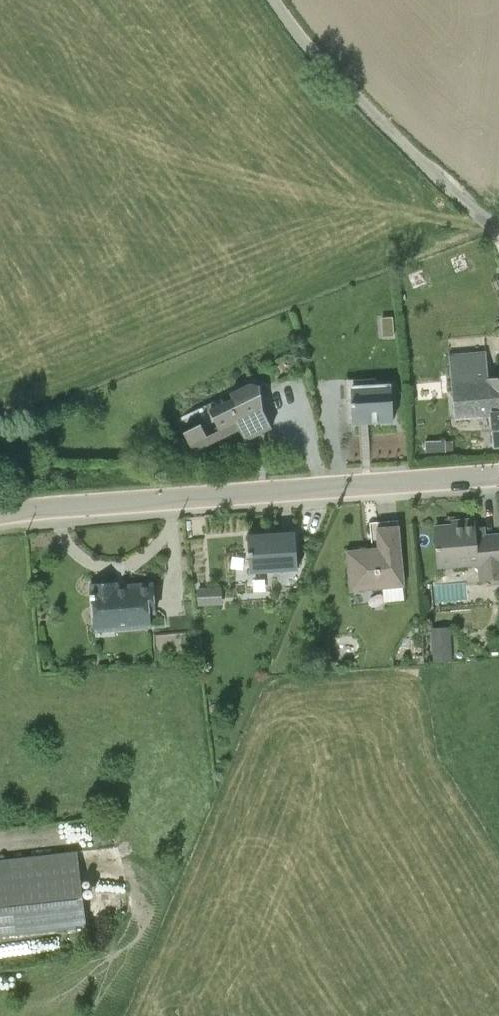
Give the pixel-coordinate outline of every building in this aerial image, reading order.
[(489,377),(485,348),(448,352),(456,419),(489,415),(493,446),(498,446),(498,376),(489,377)] [(201,423),(178,435),(187,454),(240,427),(245,441),(271,427),(265,409),(261,386),(250,382),(231,392),(233,398),(208,410),(219,429),(207,435),(201,423)] [(388,382),(349,385),(352,420),(391,418),(388,382)] [(438,568),(476,565),(478,580),(498,579),(498,531),(485,532),(485,525),(476,525),(475,516),(450,518),(450,523),(434,525),(438,568)] [(490,529),(498,528),(498,518),(489,519),(490,529)] [(346,550),(350,591),(405,586),(399,525),(375,527),(377,547),(346,550)] [(293,533),(247,535),(249,572),(295,570),(293,533)] [(91,583),(95,631),(158,628),(153,580),(91,583)] [(225,583),(201,584),(201,602),(225,601),(225,583)] [(455,657),(454,623),(436,624),(437,658),(455,657)] [(0,860),(0,934),(82,925),(74,852),(0,860)]
